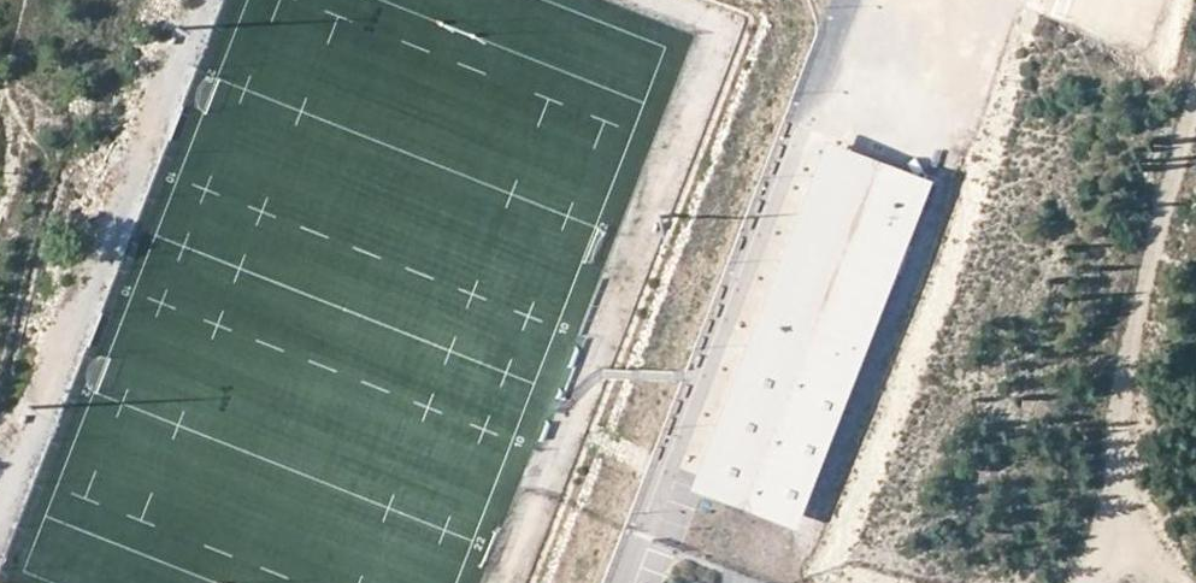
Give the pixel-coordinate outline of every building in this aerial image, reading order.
[(850,89),(828,146),(884,168),(906,111),(850,89)] [(828,146),(693,492),(794,532),(930,184),(884,168),(828,146)]
